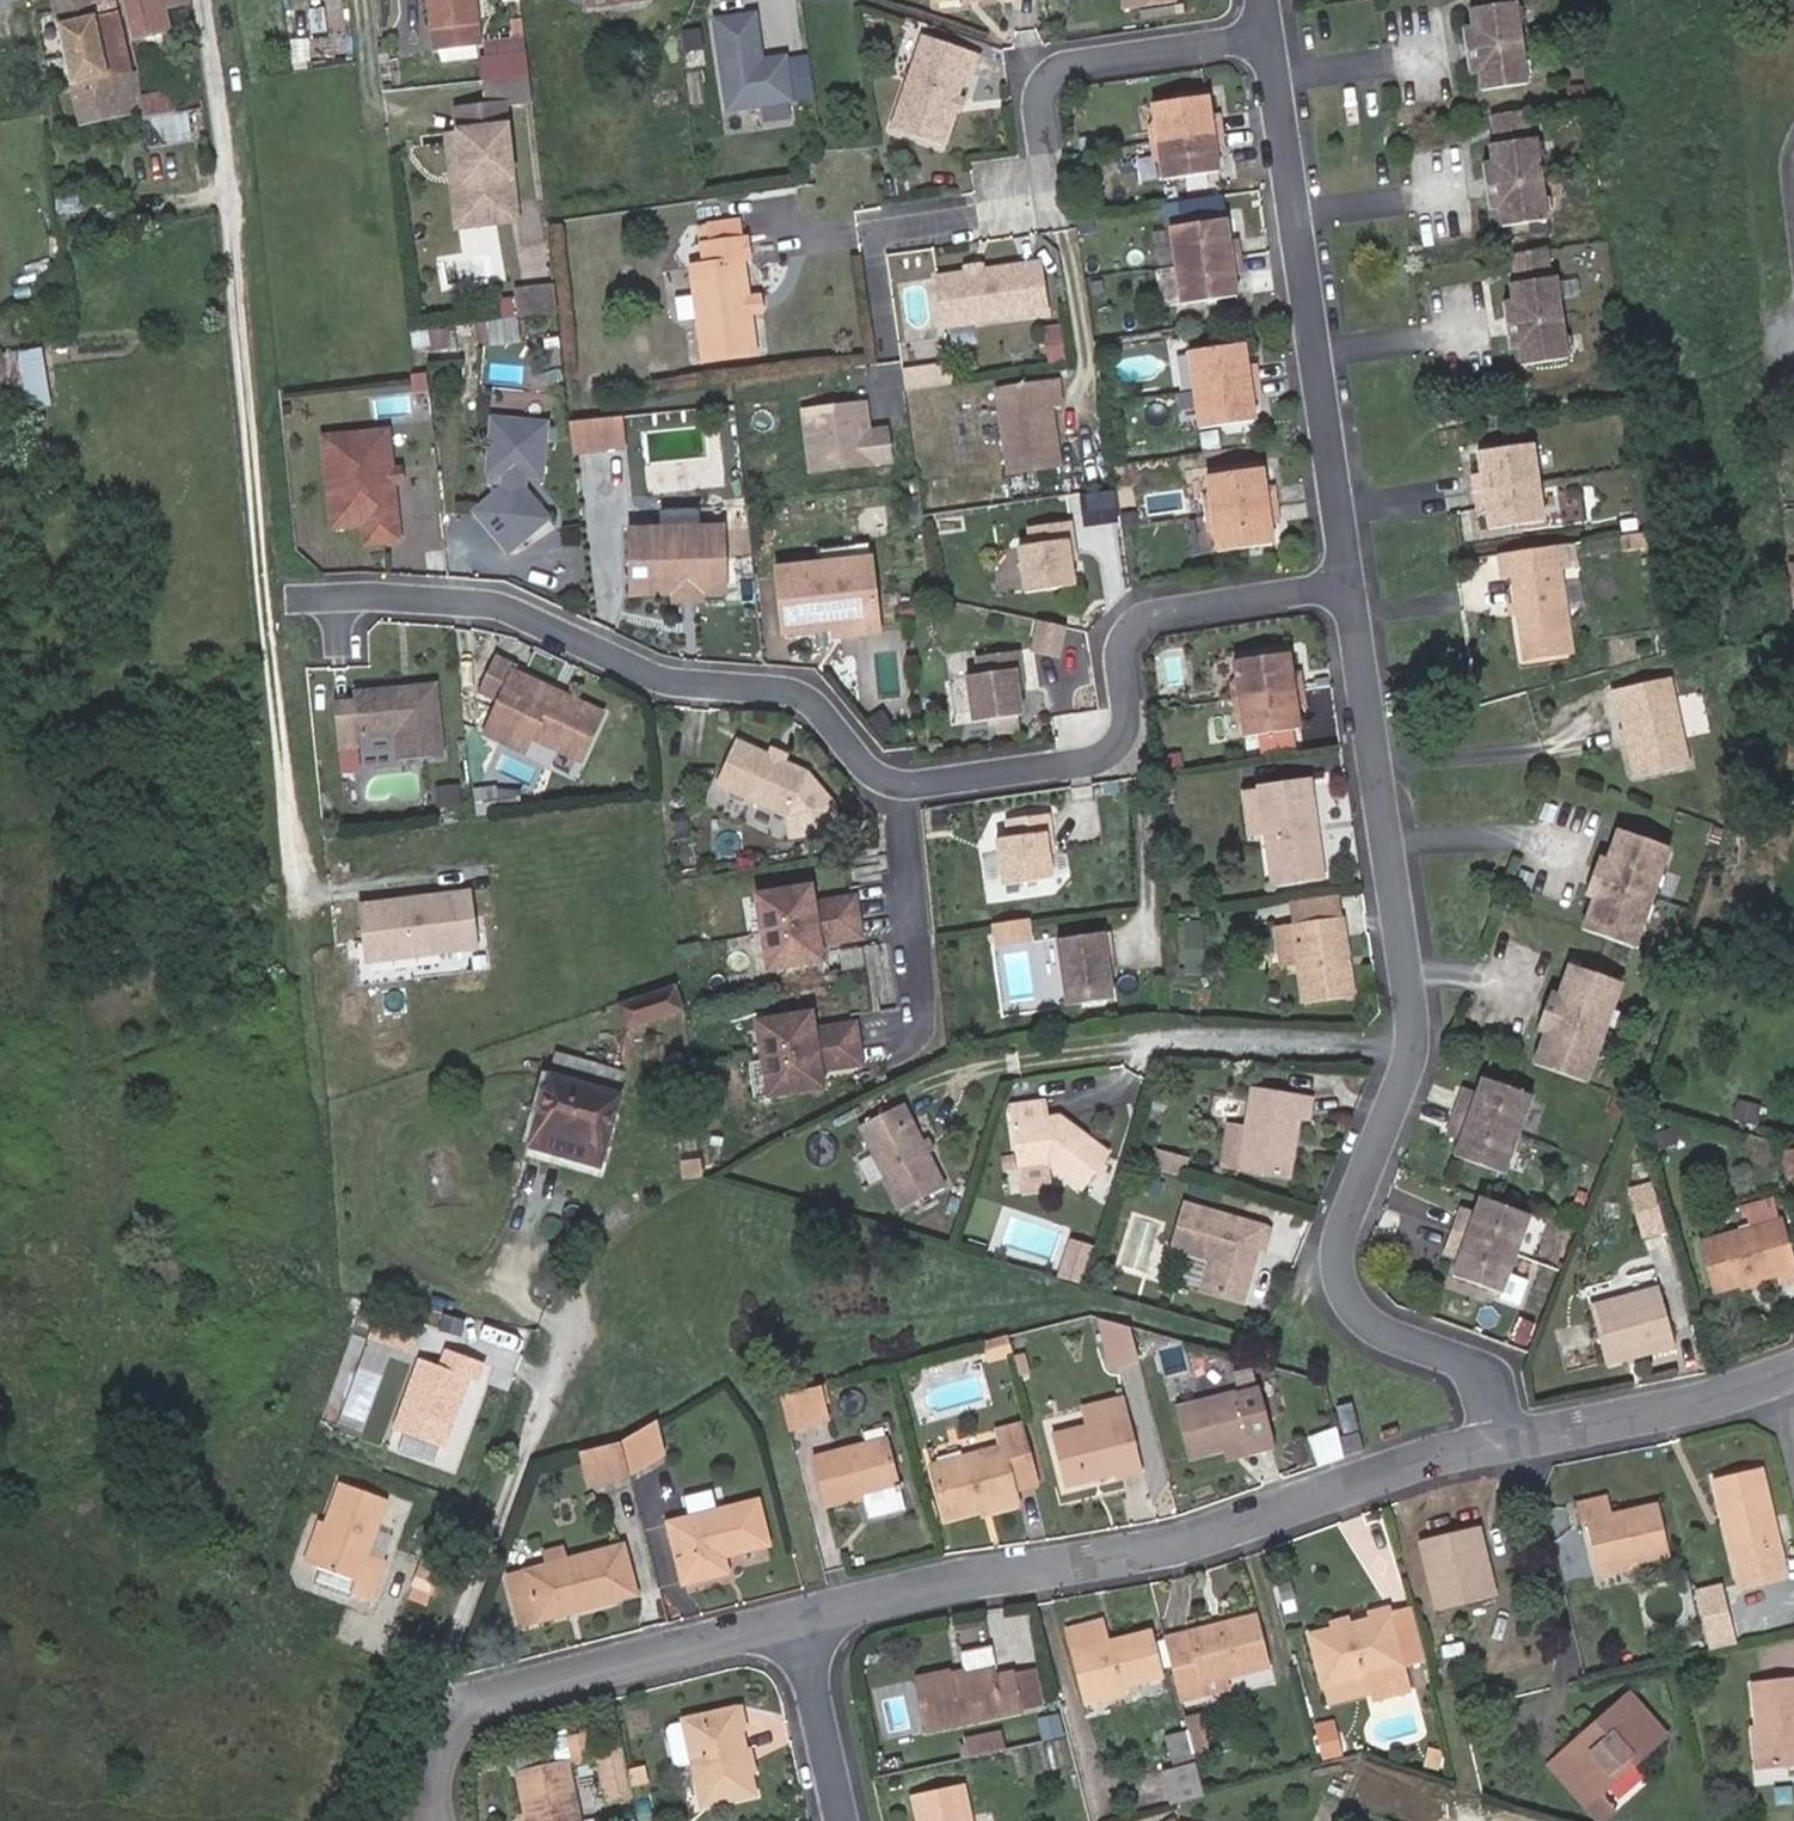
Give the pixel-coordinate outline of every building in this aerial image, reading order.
[(80,124),(135,112),(127,61),(112,0),(54,0),(80,124)] [(128,34),(153,27),(150,14),(187,6),(186,0),(120,0),(128,34)] [(434,49),(446,48),(478,45),(472,0),(428,0),(434,49)] [(585,12),(649,2),(648,0),(583,0),(585,12)] [(929,10),(962,2),(966,0),(928,0),(929,10)] [(962,2),(964,9),(980,8),(979,0),(966,0),(962,2)] [(1122,12),(1176,3),(1175,0),(1120,0),(1122,12)] [(1536,84),(1530,42),(1524,3),(1516,3),(1515,0),(1483,0),(1484,8),(1476,8),(1479,28),(1470,29),(1477,76),(1486,75),(1489,92),(1536,84)] [(760,60),(753,14),(713,20),(726,110),(790,101),(783,57),(760,60)] [(523,19),(514,20),(516,39),(525,38),(523,19)] [(527,53),(525,38),(516,39),(486,43),(487,58),(527,53)] [(887,132),(939,151),(952,115),(956,102),(965,76),(973,78),(979,59),(918,39),(887,132)] [(478,59),(478,45),(446,48),(447,62),(478,59)] [(527,53),(487,58),(481,59),(483,79),(530,74),(527,53)] [(1143,106),(1148,142),(1222,133),(1220,114),(1206,116),(1204,98),(1143,106)] [(515,204),(501,99),(454,105),(457,130),(467,210),(515,204)] [(968,106),(956,102),(952,115),(964,118),(968,106)] [(1534,137),(1531,112),(1500,116),(1503,142),(1495,143),(1497,161),(1490,162),(1497,209),(1504,208),(1507,224),(1554,218),(1543,136),(1534,137)] [(467,210),(457,130),(445,132),(457,224),(516,216),(515,204),(467,210)] [(1209,134),(1148,142),(1152,181),(1217,175),(1213,153),(1225,152),(1222,133),(1209,134)] [(1228,219),(1170,226),(1174,264),(1243,256),(1240,239),(1231,240),(1228,219)] [(740,220),(708,223),(710,241),(742,238),(740,220)] [(745,299),(741,262),(750,261),(747,237),(742,238),(710,241),(708,223),(702,224),(707,265),(692,267),(701,361),(751,355),(747,319),(745,299)] [(1550,252),(1518,257),(1522,281),(1514,282),(1516,297),(1507,299),(1515,347),(1524,346),(1527,362),(1574,354),(1562,275),(1554,276),(1550,252)] [(867,258),(883,356),(903,353),(886,254),(867,258)] [(1243,256),(1174,264),(1179,303),(1240,295),(1237,273),(1245,272),(1243,256)] [(1039,266),(1038,261),(938,277),(946,327),(972,323),(1064,308),(1057,263),(1039,266)] [(557,314),(554,289),(516,293),(519,319),(557,314)] [(756,298),(745,299),(747,319),(758,318),(756,298)] [(512,302),(426,320),(433,353),(519,335),(512,302)] [(975,344),(972,323),(946,327),(949,348),(975,344)] [(24,349),(33,407),(59,403),(50,345),(24,349)] [(1180,354),(1186,394),(1259,382),(1254,365),(1244,366),(1241,346),(1180,354)] [(921,369),(924,388),(956,382),(953,364),(921,369)] [(906,372),(909,390),(924,388),(921,369),(906,372)] [(1074,399),(1070,376),(1009,384),(1020,469),(1072,462),(1067,433),(1063,433),(1058,401),(1074,399)] [(1259,382),(1186,394),(1190,433),(1253,423),(1251,401),(1261,398),(1259,382)] [(803,412),(810,472),(890,461),(886,430),(868,432),(865,404),(803,412)] [(630,419),(570,427),(574,457),(634,449),(630,419)] [(548,433),(495,429),(492,481),(508,483),(508,495),(480,518),(511,555),(549,522),(526,495),(527,483),(543,484),(548,433)] [(391,473),(387,434),(338,439),(342,483),(327,485),(331,528),(362,525),(364,544),(397,541),(391,484),(391,473)] [(342,483),(338,439),(323,440),(327,485),(342,483)] [(1469,492),(1533,484),(1528,446),(1472,455),(1474,473),(1466,475),(1469,492)] [(1262,487),(1259,470),(1197,480),(1199,494),(1191,503),(1193,517),(1202,515),(1262,506),(1275,505),(1271,485),(1262,487)] [(400,472),(391,473),(391,484),(401,483),(400,472)] [(1540,520),(1533,484),(1469,492),(1472,511),(1481,510),(1484,529),(1540,520)] [(1209,555),(1271,545),(1268,524),(1277,522),(1275,505),(1262,506),(1202,515),(1193,517),(1195,530),(1206,535),(1209,555)] [(663,511),(663,532),(699,531),(699,511),(663,511)] [(1085,556),(1083,533),(1091,532),(1089,513),(1045,518),(1047,537),(1033,538),(1038,587),(1089,583),(1085,556)] [(722,595),(721,531),(699,531),(663,532),(631,532),(632,596),(674,595),(680,590),(693,589),(699,595),(722,595)] [(1091,532),(1083,533),(1085,556),(1094,555),(1091,532)] [(848,545),(807,551),(809,566),(850,560),(848,545)] [(1573,569),(1582,567),(1579,547),(1512,557),(1515,576),(1525,575),(1529,604),(1533,603),(1534,611),(1530,611),(1537,661),(1585,654),(1573,569)] [(809,566),(774,571),(783,633),(822,627),(859,622),(850,560),(809,566)] [(1060,659),(1067,627),(1036,620),(1031,652),(1060,659)] [(859,622),(822,627),(824,636),(860,631),(859,622)] [(1221,681),(1223,700),(1301,689),(1298,667),(1287,668),(1282,647),(1222,657),(1226,678),(1221,681)] [(1019,671),(1027,668),(1024,649),(974,657),(977,675),(961,677),(970,726),(1027,716),(1023,693),(1019,671)] [(520,671),(498,661),(482,697),(504,707),(490,736),(529,753),(535,739),(586,761),(606,715),(564,697),(562,702),(556,700),(558,694),(517,677),(520,671)] [(340,743),(398,736),(401,763),(445,757),(436,688),(416,691),(417,696),(404,697),(398,693),(355,699),(356,708),(336,710),(340,743)] [(1683,688),(1632,699),(1651,787),(1702,776),(1683,688)] [(1301,689),(1223,700),(1226,720),(1234,722),(1238,735),(1254,732),(1290,727),(1297,726),(1294,709),(1304,708),(1301,689)] [(1290,727),(1254,732),(1257,753),(1294,747),(1290,727)] [(833,802),(804,777),(734,744),(713,789),(784,822),(798,839),(849,832),(833,802)] [(1307,775),(1255,781),(1261,833),(1266,885),(1322,877),(1307,775)] [(1250,786),(1236,788),(1242,836),(1261,833),(1255,781),(1249,782),(1250,786)] [(463,805),(461,787),(439,790),(441,808),(463,805)] [(498,820),(495,791),(474,794),(477,823),(498,820)] [(1051,827),(1057,827),(1055,811),(1005,818),(1007,836),(994,838),(999,881),(1056,875),(1053,848),(1051,827)] [(1682,856),(1629,837),(1617,868),(1607,864),(1592,902),(1601,907),(1591,934),(1643,954),(1682,856)] [(858,940),(853,901),(822,905),(818,911),(812,905),(810,890),(756,897),(765,969),(819,962),(817,946),(822,939),(827,944),(858,940)] [(452,904),(344,914),(349,968),(457,957),(452,904)] [(1358,918),(1308,923),(1315,1002),(1364,998),(1358,918)] [(1029,920),(992,925),(996,948),(1033,943),(1029,920)] [(1120,951),(1117,930),(1055,936),(1063,1004),(1120,998),(1117,975),(1114,952),(1120,951)] [(1047,960),(1011,968),(1018,1001),(1054,993),(1047,960)] [(1539,1067),(1591,1087),(1629,989),(1577,969),(1566,999),(1555,996),(1541,1034),(1550,1039),(1539,1067)] [(678,992),(622,1011),(630,1034),(686,1015),(678,992)] [(856,1066),(851,1027),(820,1031),(816,1037),(809,1031),(807,1016),(753,1023),(763,1095),(817,1088),(815,1073),(820,1065),(825,1070),(856,1066)] [(619,1087),(552,1070),(546,1093),(613,1111),(619,1087)] [(1467,1094),(1461,1112),(1521,1133),(1538,1090),(1488,1074),(1483,1089),(1480,1097),(1467,1094)] [(1467,1094),(1480,1097),(1483,1089),(1471,1085),(1467,1094)] [(1322,1100),(1261,1090),(1248,1172),(1297,1181),(1308,1121),(1317,1123),(1322,1100)] [(602,1154),(613,1111),(546,1093),(535,1136),(602,1154)] [(1017,1101),(1025,1165),(1057,1160),(1090,1188),(1120,1153),(1082,1121),(1078,1127),(1063,1115),(1056,1116),(1053,1097),(1017,1101)] [(858,1131),(905,1211),(950,1185),(904,1104),(858,1131)] [(1521,1133),(1461,1112),(1454,1129),(1466,1135),(1463,1143),(1458,1157),(1506,1177),(1521,1133)] [(1463,1143),(1466,1135),(1454,1129),(1452,1138),(1463,1143)] [(596,1176),(602,1154),(535,1136),(529,1157),(596,1176)] [(1782,1154),(1789,1179),(1793,1178),(1793,1151),(1782,1154)] [(1055,1161),(1018,1167),(1022,1187),(1058,1182),(1055,1161)] [(1166,1180),(1150,1175),(1146,1189),(1162,1193),(1166,1180)] [(1668,1232),(1654,1183),(1630,1190),(1643,1239),(1668,1232)] [(1473,1239),(1519,1256),(1533,1216),(1485,1197),(1480,1211),(1476,1220),(1466,1217),(1458,1234),(1473,1239)] [(1277,1232),(1192,1207),(1180,1251),(1216,1262),(1207,1293),(1249,1306),(1254,1286),(1249,1276),(1257,1249),(1272,1253),(1277,1232)] [(1468,1208),(1466,1217),(1476,1220),(1480,1211),(1468,1208)] [(1746,1286),(1744,1280),(1758,1276),(1760,1282),(1779,1277),(1781,1283),(1793,1279),(1793,1258),(1783,1223),(1702,1246),(1716,1294),(1746,1286)] [(1504,1295),(1519,1256),(1473,1239),(1458,1234),(1453,1249),(1464,1253),(1460,1262),(1455,1275),(1504,1295)] [(1101,1249),(1072,1239),(1058,1282),(1088,1290),(1101,1249)] [(1464,1253),(1453,1249),(1450,1257),(1460,1262),(1464,1253)] [(1194,1287),(1202,1261),(1184,1255),(1176,1281),(1194,1287)] [(1744,1280),(1746,1286),(1760,1282),(1758,1276),(1744,1280)] [(1661,1295),(1594,1314),(1608,1367),(1675,1350),(1661,1295)] [(447,1461),(471,1391),(479,1394),(485,1375),(449,1363),(443,1380),(422,1373),(398,1445),(447,1461)] [(1170,1377),(1175,1398),(1248,1384),(1245,1372),(1202,1380),(1200,1371),(1170,1377)] [(829,1389),(822,1390),(826,1406),(832,1405),(829,1389)] [(826,1406),(822,1390),(788,1400),(795,1431),(830,1421),(826,1406)] [(1254,1455),(1255,1463),(1280,1458),(1264,1393),(1178,1414),(1192,1470),(1231,1460),(1254,1455)] [(1132,1423),(1126,1396),(1082,1406),(1088,1434),(1132,1423)] [(1132,1423),(1056,1442),(1067,1488),(1115,1476),(1117,1484),(1146,1476),(1132,1423)] [(1005,1453),(936,1468),(947,1518),(1019,1502),(1017,1493),(1037,1489),(1023,1430),(1001,1435),(1005,1453)] [(1341,1438),(1345,1456),(1367,1451),(1363,1433),(1341,1438)] [(892,1446),(817,1465),(829,1507),(903,1489),(892,1446)] [(619,1447),(585,1455),(593,1489),(626,1481),(619,1447)] [(1233,1468),(1255,1463),(1254,1455),(1231,1460),(1233,1468)] [(1791,1578),(1763,1469),(1720,1480),(1748,1589),(1791,1578)] [(374,1552),(394,1501),(352,1485),(320,1567),(361,1583),(355,1596),(374,1603),(392,1560),(374,1552)] [(672,1526),(688,1586),(731,1575),(726,1559),(772,1547),(760,1503),(672,1526)] [(1661,1510),(1614,1520),(1609,1506),(1579,1513),(1582,1529),(1589,1528),(1599,1573),(1671,1557),(1661,1510)] [(1491,1600),(1474,1526),(1420,1538),(1439,1612),(1491,1600)] [(581,1603),(583,1611),(639,1598),(625,1546),(566,1560),(547,1564),(505,1574),(518,1626),(539,1621),(537,1614),(581,1603)] [(564,1547),(544,1551),(547,1564),(566,1560),(564,1547)] [(1730,1617),(1723,1589),(1695,1596),(1702,1623),(1730,1617)] [(539,1621),(583,1611),(581,1603),(537,1614),(539,1621)] [(1408,1604),(1302,1631),(1317,1690),(1320,1689),(1325,1708),(1408,1688),(1404,1668),(1421,1663),(1408,1604)] [(1736,1644),(1730,1617),(1702,1623),(1708,1651),(1736,1644)] [(1262,1623),(1171,1644),(1178,1670),(1186,1705),(1210,1700),(1207,1687),(1273,1672),(1262,1623)] [(1178,1670),(1171,1644),(1159,1647),(1157,1639),(1113,1649),(1108,1627),(1073,1634),(1089,1700),(1127,1693),(1164,1685),(1161,1673),(1178,1670)] [(955,1671),(920,1679),(932,1733),(1027,1713),(1025,1704),(1017,1670),(1002,1673),(997,1646),(966,1653),(971,1676),(965,1678),(957,1679),(955,1671)] [(1033,1667),(1017,1670),(1025,1704),(1040,1700),(1033,1667)] [(964,1670),(955,1671),(957,1679),(965,1678),(964,1670)] [(1754,1685),(1762,1765),(1793,1763),(1793,1682),(1754,1685)] [(1127,1693),(1089,1700),(1090,1710),(1129,1701),(1127,1693)] [(1606,1792),(1595,1801),(1610,1818),(1625,1806),(1611,1789),(1673,1734),(1639,1695),(1595,1733),(1600,1740),(1579,1759),(1606,1792)] [(759,1798),(738,1711),(688,1723),(707,1810),(759,1798)] [(1202,1717),(1190,1721),(1194,1735),(1206,1731),(1202,1717)] [(1198,1754),(1200,1763),(1214,1760),(1206,1731),(1194,1735),(1198,1754)] [(1561,1762),(1595,1801),(1606,1792),(1579,1759),(1600,1740),(1595,1733),(1561,1762)] [(1198,1754),(1194,1735),(1171,1740),(1175,1759),(1198,1754)] [(968,1744),(972,1758),(1007,1750),(1004,1736),(968,1744)] [(636,1795),(625,1749),(601,1756),(610,1800),(636,1795)] [(1161,1766),(1168,1801),(1202,1795),(1196,1760),(1161,1766)] [(538,1820),(582,1820),(569,1762),(521,1771),(532,1818),(537,1817),(538,1820)] [(969,1785),(917,1796),(922,1820),(977,1820),(969,1785)]
